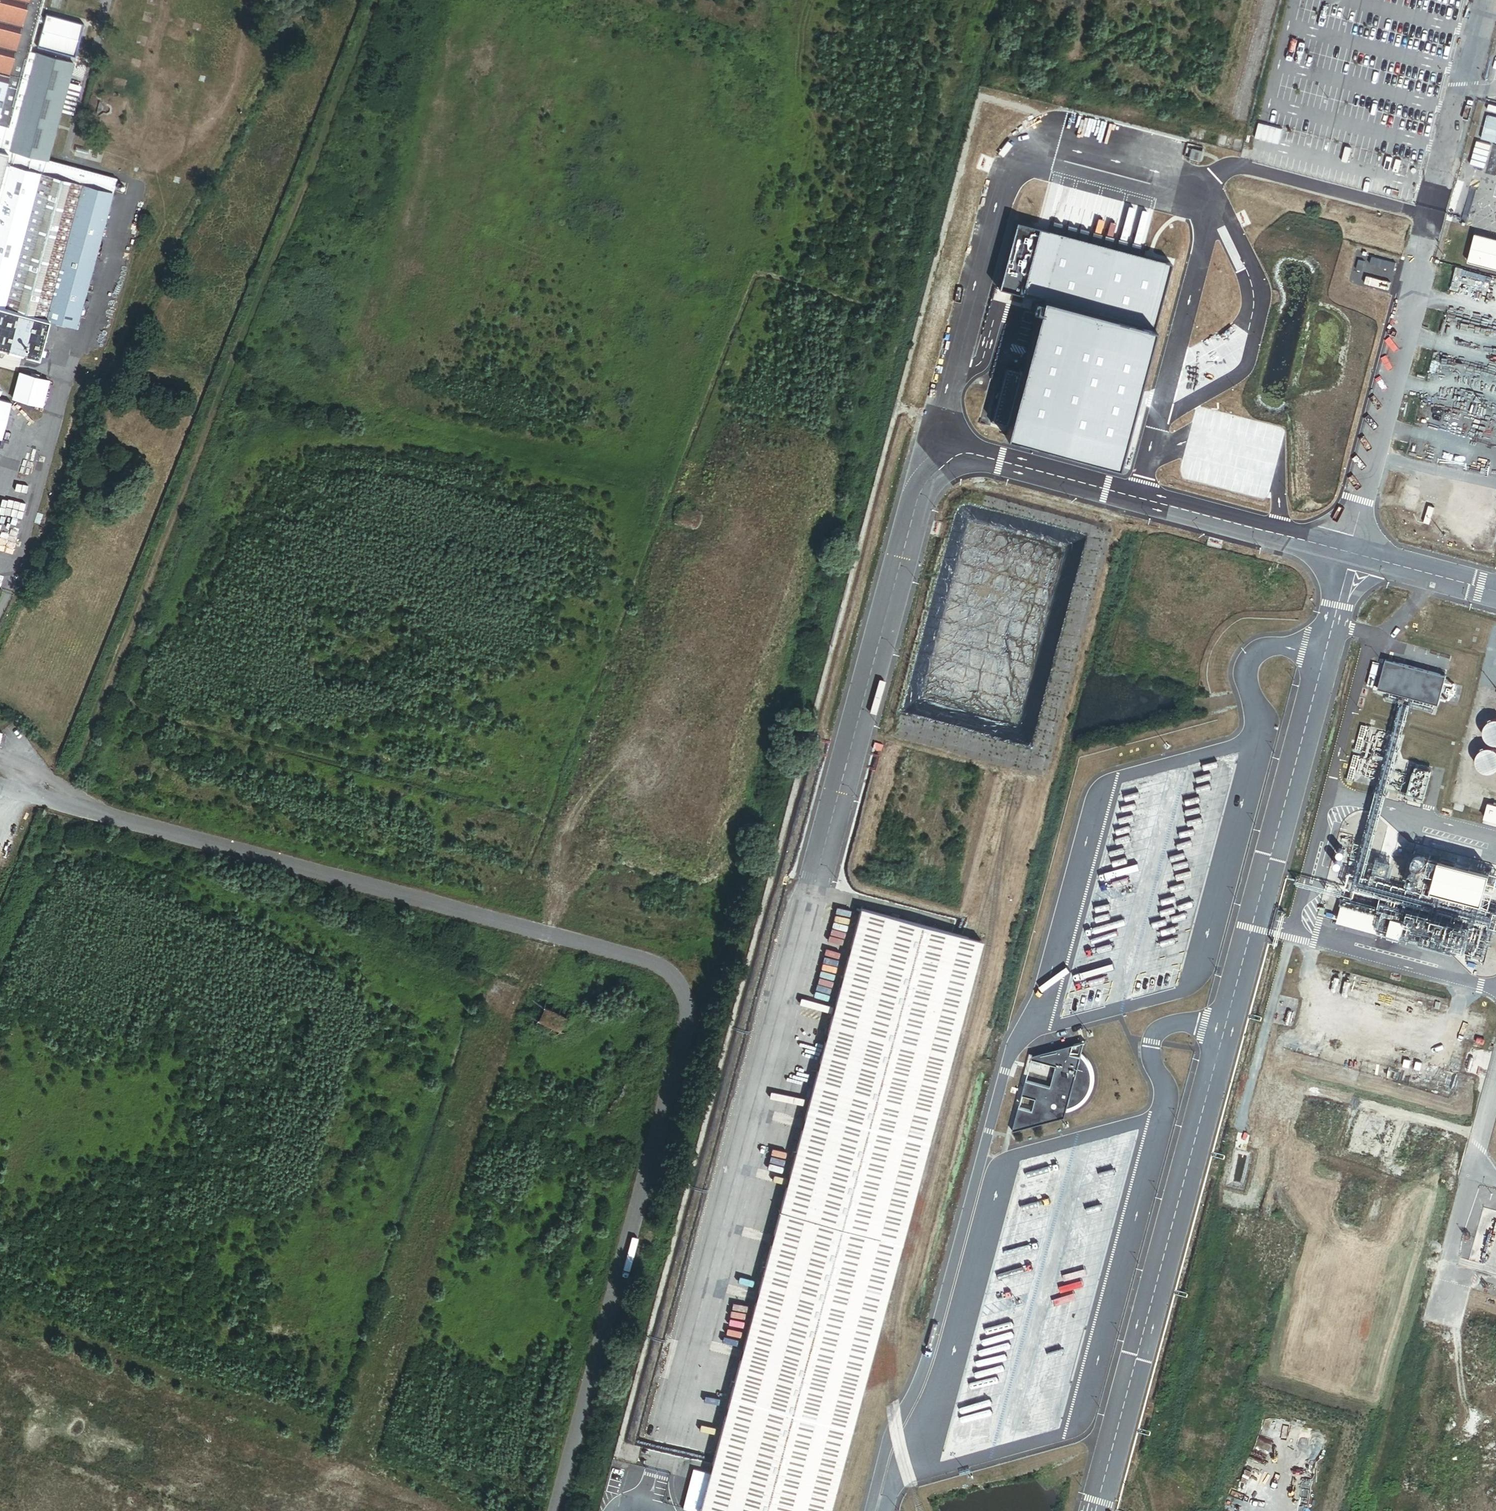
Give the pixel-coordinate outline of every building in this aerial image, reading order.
[(115,179),(46,160),(71,65),(38,56),(21,120),(13,118),(30,54),(45,0),(0,0),(0,305),(49,318),(76,325),(115,179)] [(83,27),(46,16),(37,47),(75,57),(83,27)] [(21,120),(38,56),(30,54),(13,118),(21,120)] [(1282,129),(1258,123),(1255,138),(1279,143),(1282,129)] [(1199,161),(1201,151),(1191,148),(1189,158),(1199,161)] [(1168,262),(1014,223),(997,287),(1041,298),(1005,435),(1116,464),(1168,262)] [(1475,234),(1468,261),(1495,268),(1495,239),(1475,234)] [(38,358),(49,318),(0,305),(0,347),(38,358)] [(42,406),(48,382),(19,374),(13,398),(42,406)] [(10,404),(0,401),(0,440),(1,441),(10,404)] [(1445,677),(1386,660),(1378,689),(1438,705),(1445,677)] [(1493,721),(1490,723),(1487,727),(1486,730),(1486,734),(1487,738),(1490,741),(1493,743),(1495,744),(1495,721),(1493,721)] [(1493,750),(1489,749),(1485,750),(1481,753),(1479,756),(1477,759),(1478,764),(1479,767),(1481,770),(1485,772),(1489,773),(1493,773),(1495,771),(1495,751),(1493,750)] [(1433,770),(1415,765),(1406,796),(1424,801),(1433,770)] [(1488,804),(1483,823),(1495,827),(1495,806),(1488,804)] [(1423,870),(1425,870),(1427,868),(1428,867),(1429,865),(1429,863),(1428,861),(1427,859),(1425,858),(1423,858),(1421,858),(1419,859),(1417,860),(1416,862),(1416,864),(1417,866),(1418,868),(1419,870),(1421,870),(1423,870)] [(1492,877),(1441,864),(1434,894),(1484,907),(1492,877)] [(1419,886),(1421,886),(1422,884),(1423,882),(1424,880),(1424,879),(1423,877),(1422,875),(1420,874),(1418,874),(1416,874),(1414,875),(1412,876),(1411,878),(1411,880),(1412,882),(1413,884),(1414,885),(1416,886),(1419,886)] [(1381,917),(1342,907),(1337,923),(1377,933),(1381,917)] [(980,941),(859,909),(710,1474),(693,1470),(683,1510),(686,1510),(830,1510),(980,941)] [(559,1029),(565,1015),(544,1005),(538,1019),(559,1029)] [(1084,1040),(1032,1055),(1013,1130),(1064,1118),(1084,1040)]
